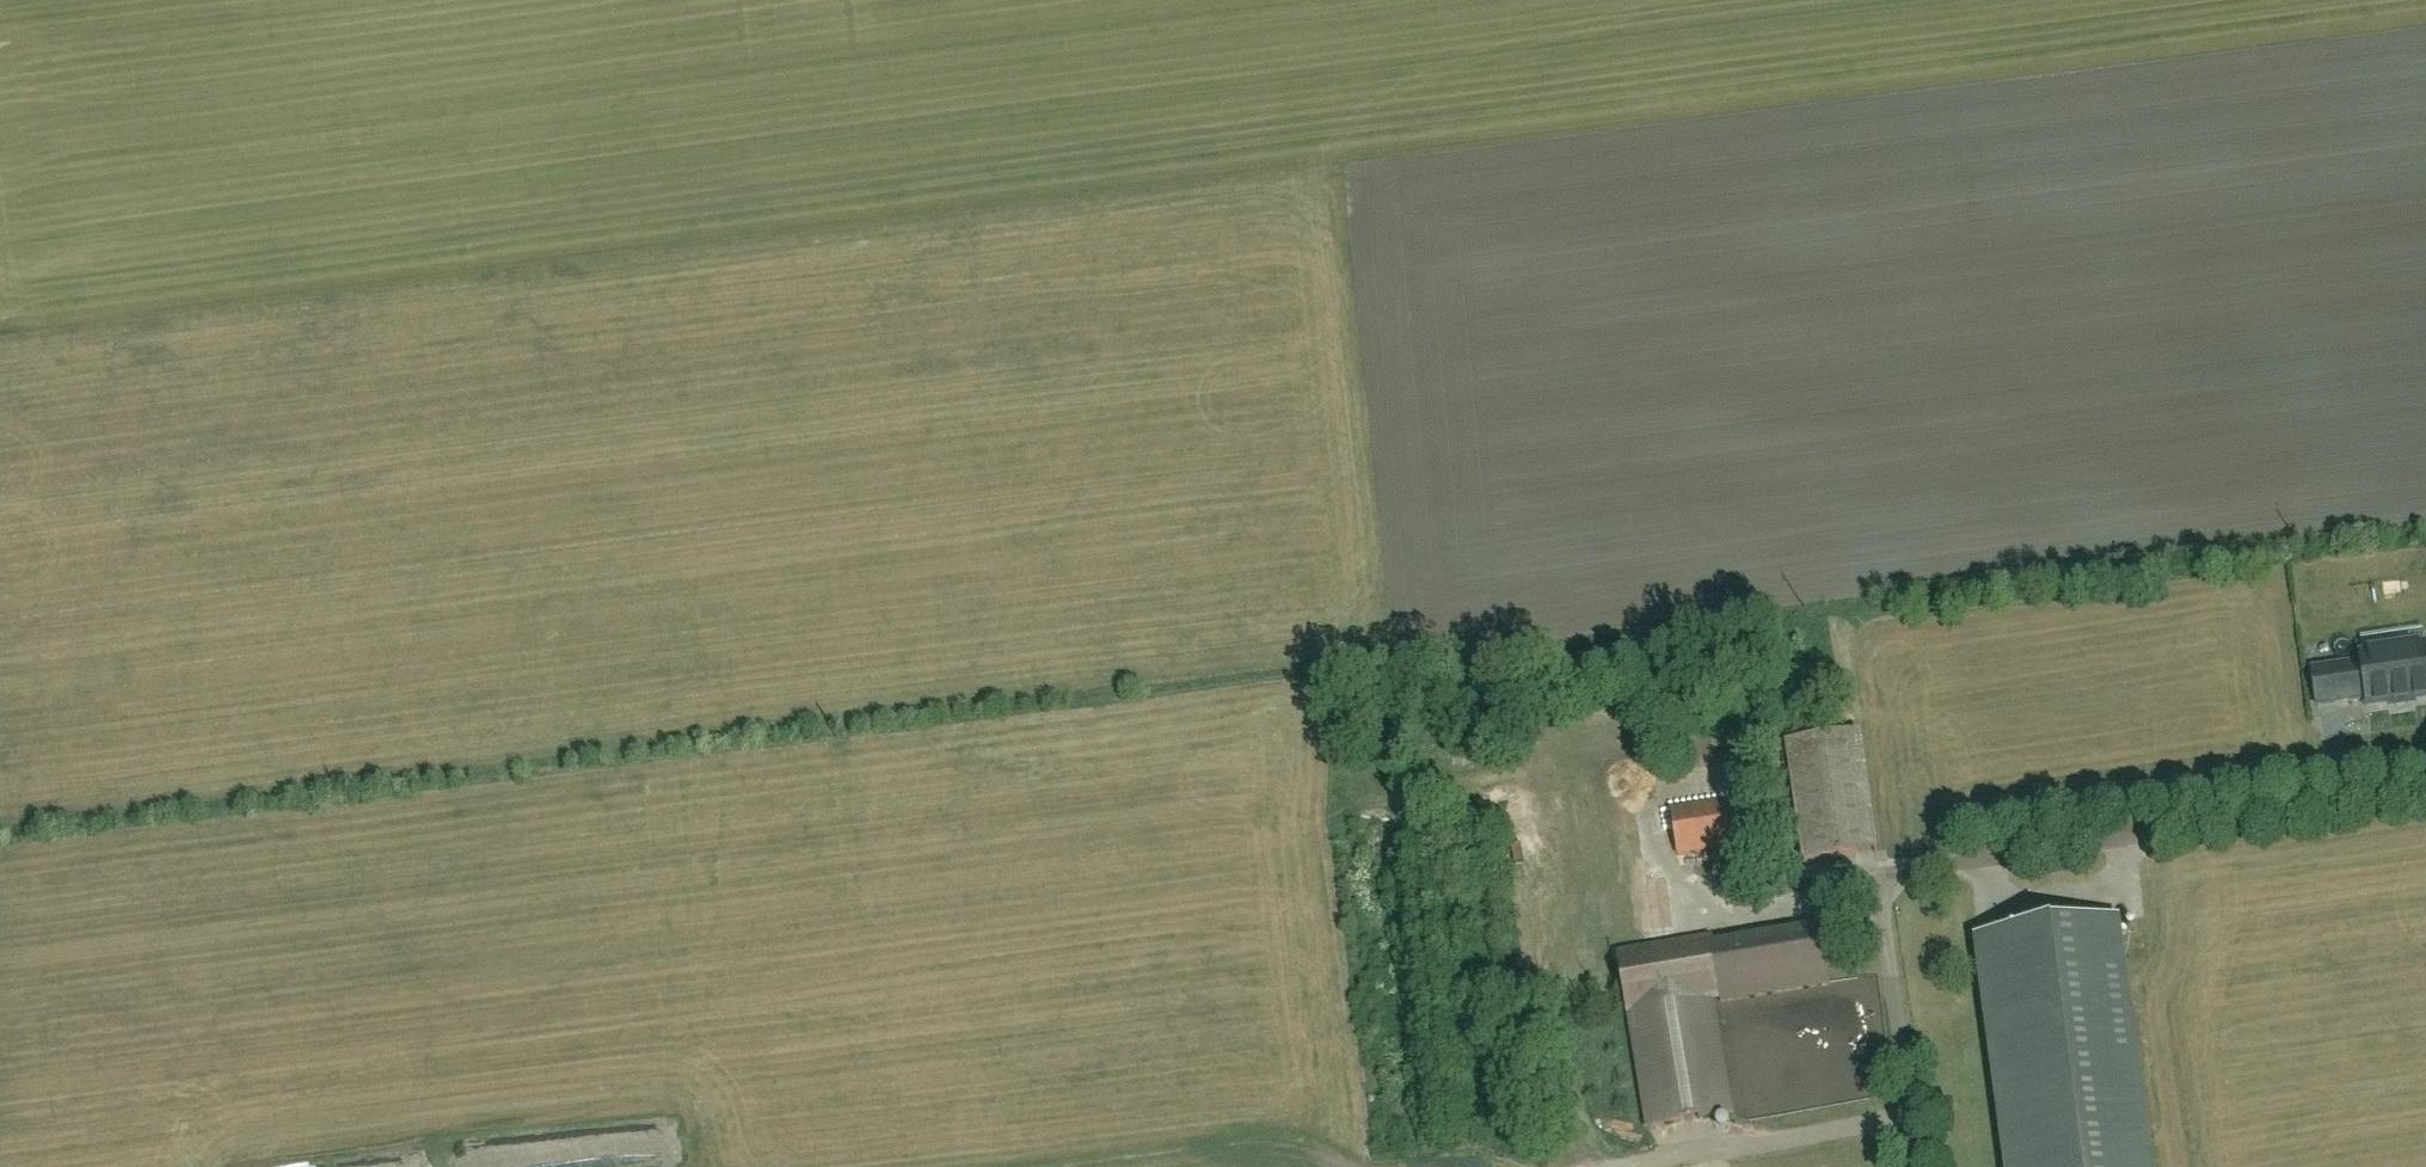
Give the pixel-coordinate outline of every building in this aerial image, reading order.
[(2357,651),(2359,660),(2316,666),(2320,700),(2363,694),(2364,701),(2425,693),(2425,643),(2357,651)] [(1781,746),(1800,865),(1876,854),(1858,734),(1781,746)] [(1670,810),(1676,858),(1764,847),(1758,799),(1670,810)] [(1626,1017),(1643,1129),(1733,1115),(1716,1003),(1830,985),(1819,917),(1603,951),(1614,1019),(1626,1017)] [(1976,939),(2010,1166),(2156,1166),(2119,918),(1976,939)]
